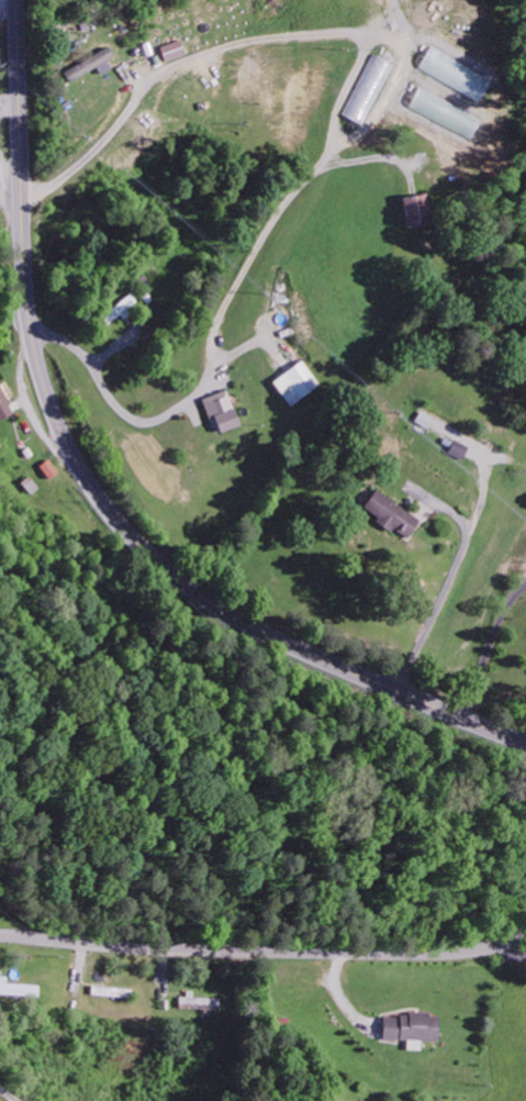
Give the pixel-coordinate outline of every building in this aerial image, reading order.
[(163,61),(183,54),(178,39),(158,46),(163,61)] [(417,67),(476,101),(489,80),(430,45),(417,67)] [(111,56),(107,48),(61,70),(66,81),(95,67),(98,73),(109,68),(104,59),(111,56)] [(342,114),(362,124),(393,64),(373,54),(342,114)] [(470,136),(478,115),(416,89),(407,110),(470,136)] [(405,226),(430,225),(428,194),(403,195),(405,226)] [(105,326),(121,313),(122,316),(138,303),(130,293),(99,318),(105,326)] [(320,384),(302,360),(272,381),(289,406),(320,384)] [(11,414),(0,389),(0,419),(11,414)] [(201,398),(215,433),(238,425),(225,389),(201,398)] [(415,421),(427,428),(433,417),(421,411),(415,421)] [(48,478),(56,471),(47,459),(38,465),(48,478)] [(363,508),(377,516),(374,521),(406,539),(419,517),(373,490),(363,508)] [(37,996),(37,985),(5,983),(5,976),(0,976),(0,995),(37,996)] [(178,995),(178,1009),(218,1009),(219,996),(178,995)] [(437,1041),(438,1015),(383,1014),(382,1040),(406,1041),(406,1050),(421,1050),(421,1040),(437,1041)]
